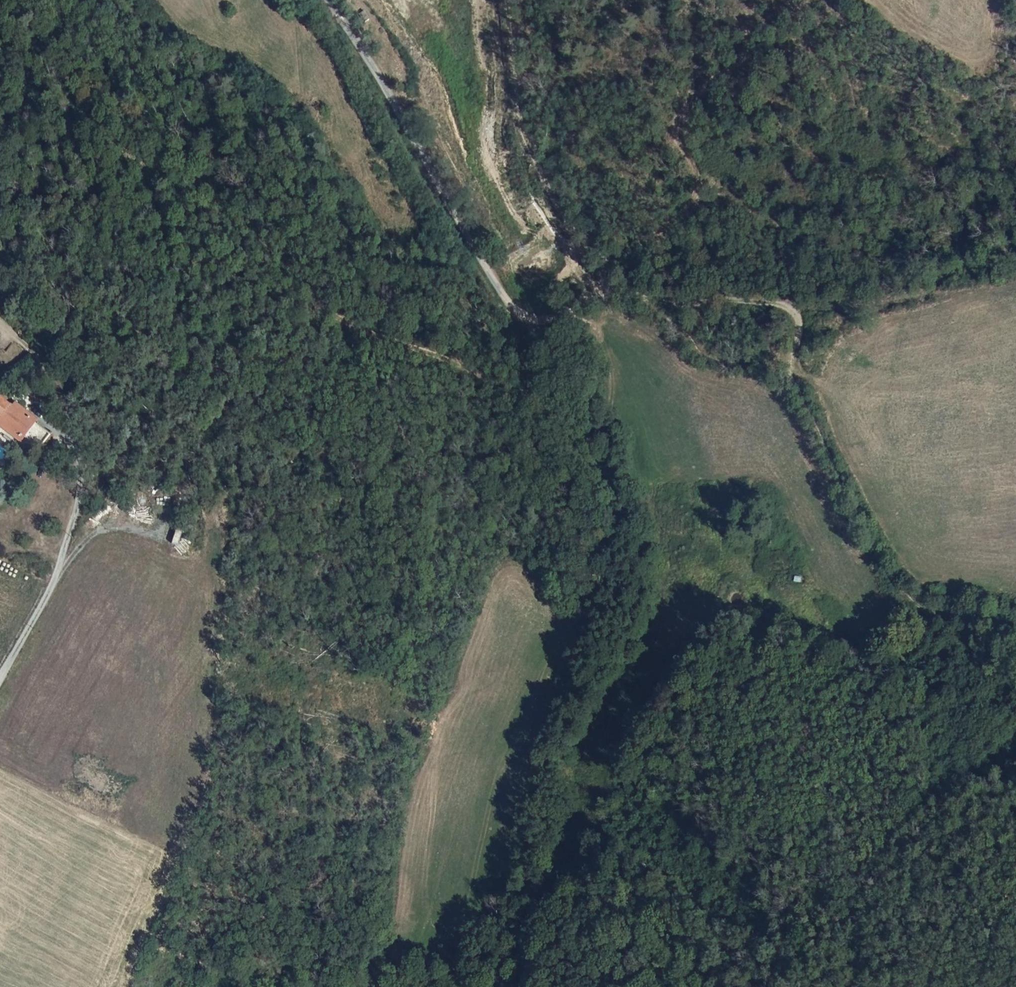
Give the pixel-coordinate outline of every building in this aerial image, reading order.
[(0,404),(0,409),(28,436),(35,428),(36,426),(18,411),(13,418),(9,415),(13,411),(4,403),(2,405),(0,404)] [(0,409),(0,431),(2,429),(21,445),(28,436),(0,409)]
